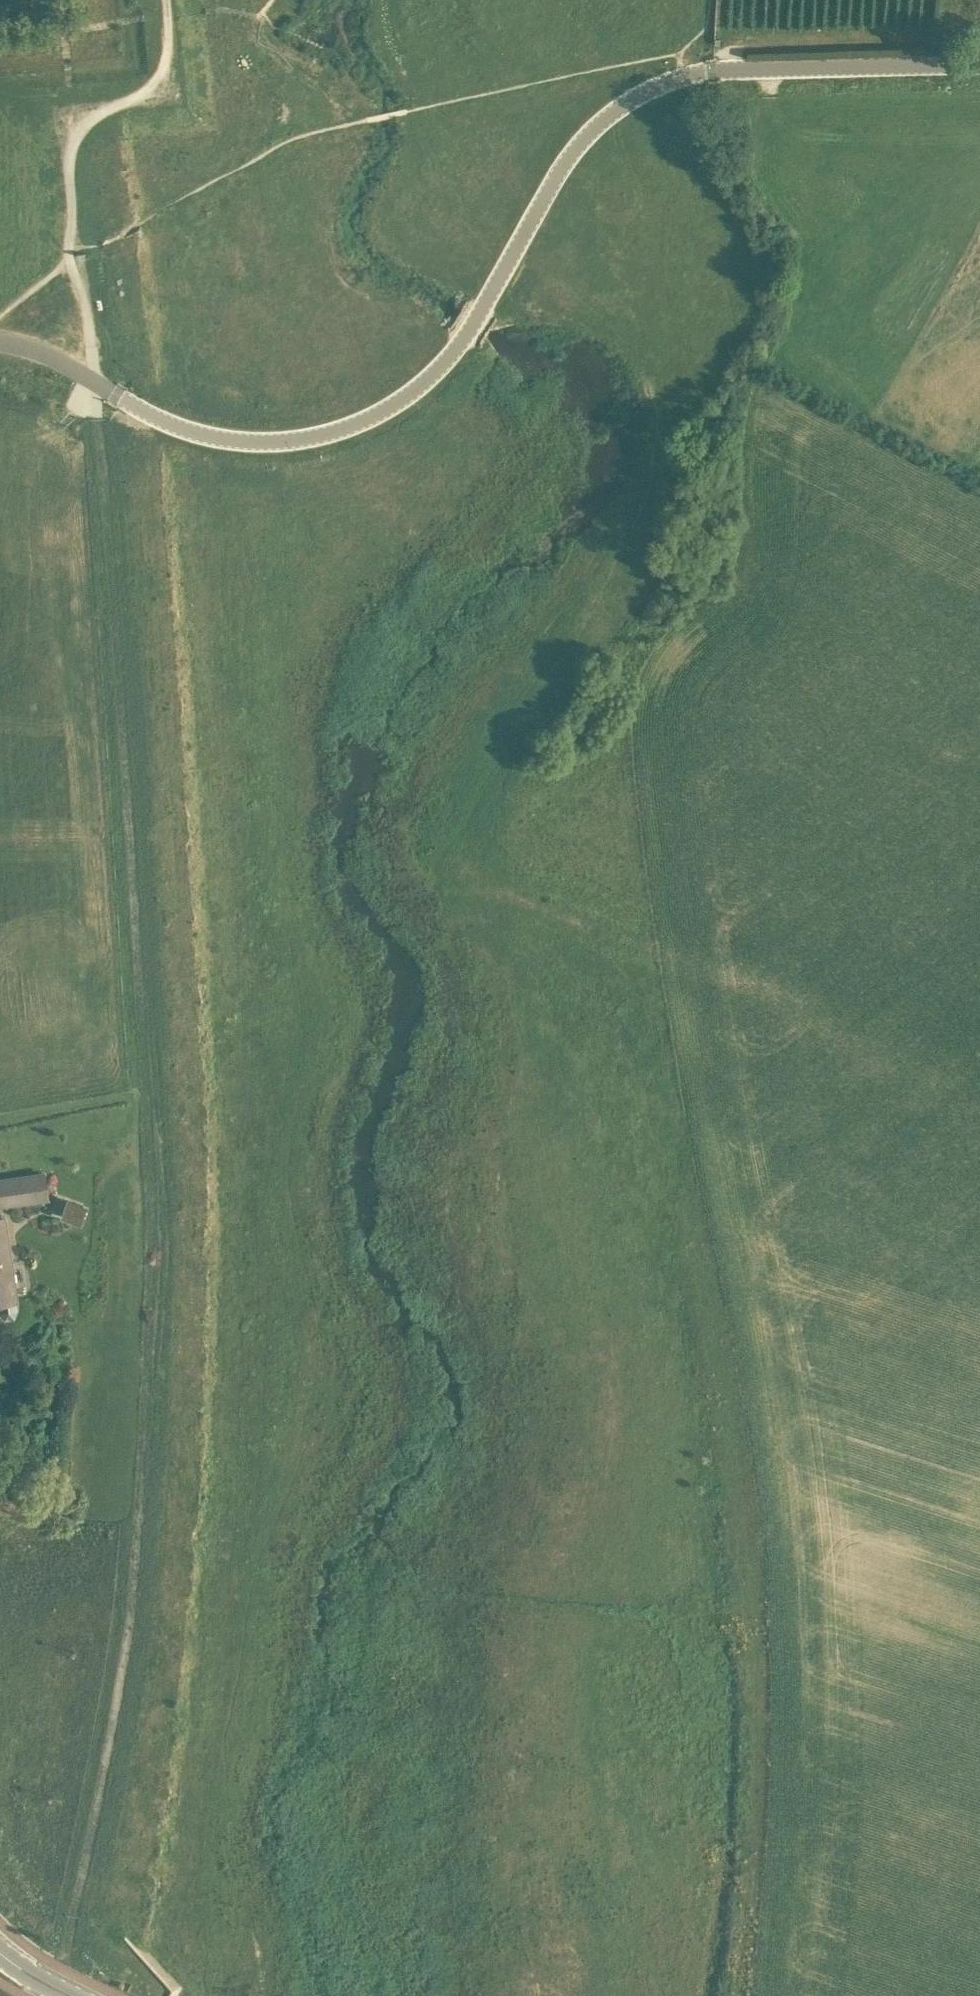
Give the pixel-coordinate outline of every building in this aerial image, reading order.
[(45,1171),(0,1178),(0,1204),(49,1197),(45,1171)] [(68,1198),(63,1214),(79,1220),(85,1204),(68,1198)] [(5,1316),(13,1315),(16,1307),(15,1299),(16,1299),(3,1214),(0,1215),(0,1310),(5,1316)]
